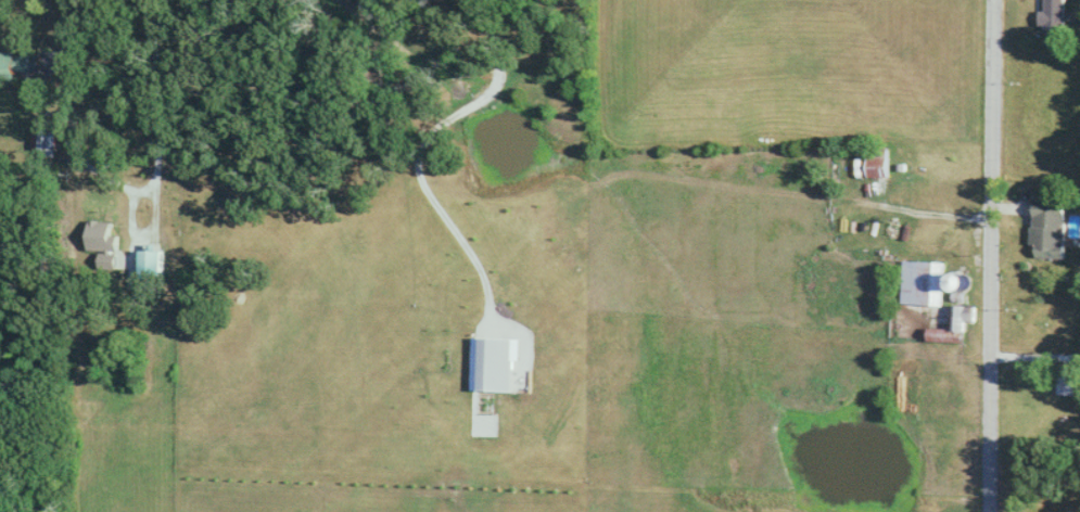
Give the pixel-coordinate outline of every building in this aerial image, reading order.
[(1066,0),(1044,0),(1044,29),(1066,29),(1066,0)] [(13,80),(13,70),(30,70),(30,52),(0,52),(0,80),(13,80)] [(52,127),(35,127),(35,153),(52,153),(52,127)] [(866,177),(886,177),(886,148),(866,148),(866,177)] [(1065,257),(1066,201),(1035,200),(1033,257),(1065,257)] [(88,252),(116,252),(116,220),(88,220),(88,252)] [(160,296),(160,249),(138,249),(138,296),(160,296)] [(899,304),(941,305),(942,261),(900,260),(899,304)] [(957,289),(971,287),(969,271),(955,273),(957,289)] [(927,341),(962,343),(963,320),(974,321),(974,305),(953,305),(952,329),(928,328),(927,341)] [(513,336),(481,336),(481,390),(512,391),(513,336)] [(1056,396),(1076,396),(1076,366),(1056,366),(1056,396)]
